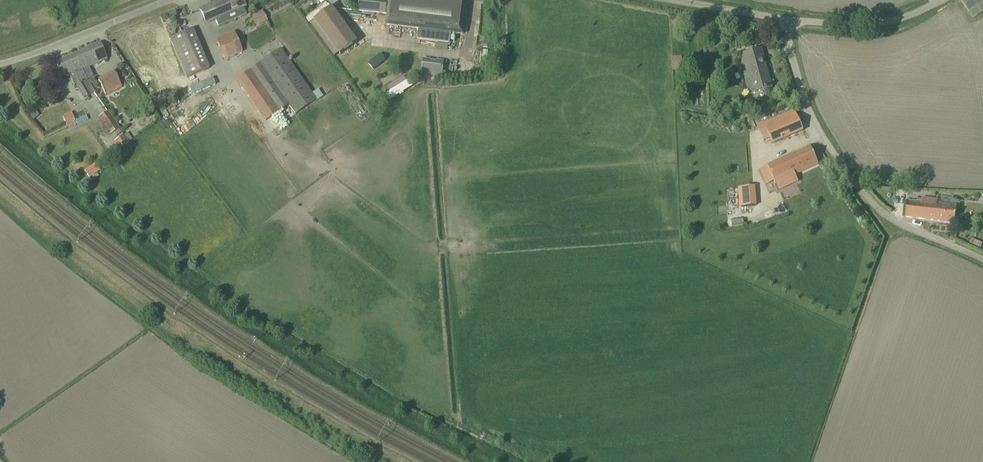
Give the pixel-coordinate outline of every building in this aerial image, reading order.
[(242,0),(222,0),(200,9),(206,23),(215,19),(218,27),(246,14),(243,7),(245,6),(242,0)] [(374,11),(386,12),(387,0),(385,0),(375,0),(374,11)] [(387,14),(388,14),(387,22),(386,22),(386,24),(418,28),(417,39),(450,43),(451,32),(463,34),(467,0),(389,0),(387,14)] [(973,18),(982,11),(982,0),(963,0),(961,1),(973,18)] [(256,26),(267,20),(262,11),(252,17),(256,26)] [(171,39),(186,78),(209,69),(194,29),(171,39)] [(217,40),(225,59),(241,52),(233,33),(217,40)] [(99,44),(76,54),(79,62),(83,69),(107,59),(99,44)] [(296,115),(317,99),(280,48),(236,80),(265,121),(289,105),(296,115)] [(746,72),(743,73),(749,94),(771,88),(760,49),(740,55),(742,63),(744,63),(746,72)] [(60,77),(73,71),(79,83),(77,84),(83,97),(94,92),(87,79),(82,70),(83,69),(79,62),(76,54),(54,64),(60,77)] [(681,55),(673,56),(674,70),(682,69),(681,55)] [(431,60),(431,59),(423,58),(421,74),(442,77),(443,73),(445,73),(446,62),(444,62),(444,61),(436,60),(436,61),(431,60)] [(97,80),(105,94),(121,85),(113,71),(97,80)] [(773,144),(803,130),(794,110),(757,126),(764,141),(770,138),(773,144)] [(71,112),(62,116),(66,125),(75,122),(76,125),(88,119),(86,115),(75,120),(71,112)] [(119,129),(107,112),(99,118),(110,134),(119,129)] [(129,144),(124,135),(113,142),(118,150),(129,144)] [(818,164),(810,147),(793,155),(792,154),(767,166),(779,190),(799,181),(796,174),(818,164)] [(100,171),(95,163),(84,170),(89,178),(100,171)] [(755,186),(741,187),(743,207),(757,205),(755,186)] [(957,206),(937,203),(937,200),(922,198),(922,199),(917,198),(917,202),(906,201),(905,217),(954,223),(957,206)]
